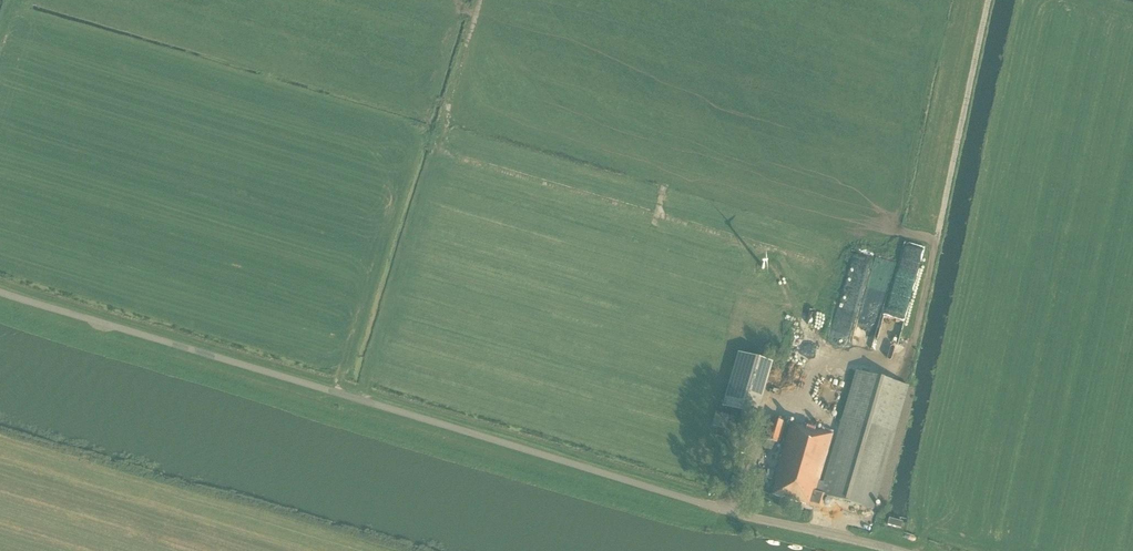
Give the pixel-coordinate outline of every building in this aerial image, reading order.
[(774,363),(739,353),(723,407),(758,417),(774,363)] [(909,386),(856,371),(821,490),(817,489),(834,431),(822,427),(821,430),(802,425),(802,427),(791,424),(775,480),(777,480),(772,494),(812,506),(812,505),(822,508),(825,495),(873,509),(909,386)] [(779,443),(785,422),(772,418),(765,440),(766,440),(765,446),(775,449),(777,443),(779,443)] [(772,479),(774,471),(768,469),(766,477),(772,479)] [(901,528),(903,522),(889,518),(887,524),(901,528)]
